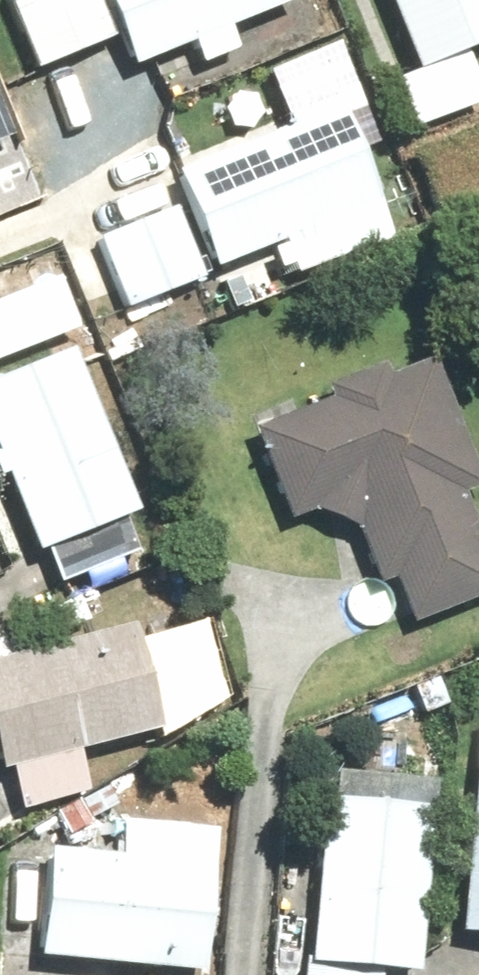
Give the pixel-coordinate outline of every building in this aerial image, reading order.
[(94,0),(0,0),(0,3),(27,73),(110,41),(94,0)] [(131,67),(293,0),(104,0),(131,67)] [(419,69),(478,45),(478,0),(391,0),(419,69)] [(285,128),(175,170),(213,268),(383,202),(341,93),(280,117),(285,128)] [(15,132),(0,94),(0,138),(15,132)] [(172,211),(91,243),(116,308),(197,276),(172,211)] [(0,379),(0,460),(38,556),(141,516),(75,350),(0,379)] [(432,359),(387,376),(383,365),(324,387),(329,399),(251,428),(286,518),(314,508),(360,529),(380,582),(395,577),(413,624),(478,599),(478,526),(466,493),(478,488),(478,481),(432,359)] [(0,660),(0,767),(1,773),(8,771),(19,812),(90,795),(79,753),(163,732),(136,627),(0,660)] [(474,770),(462,935),(478,936),(478,771),(474,770)] [(431,813),(324,804),(311,974),(381,974),(382,972),(418,974),(431,813)] [(36,959),(201,973),(213,829),(141,823),(138,858),(4,847),(0,890),(0,937),(38,940),(36,959)]
